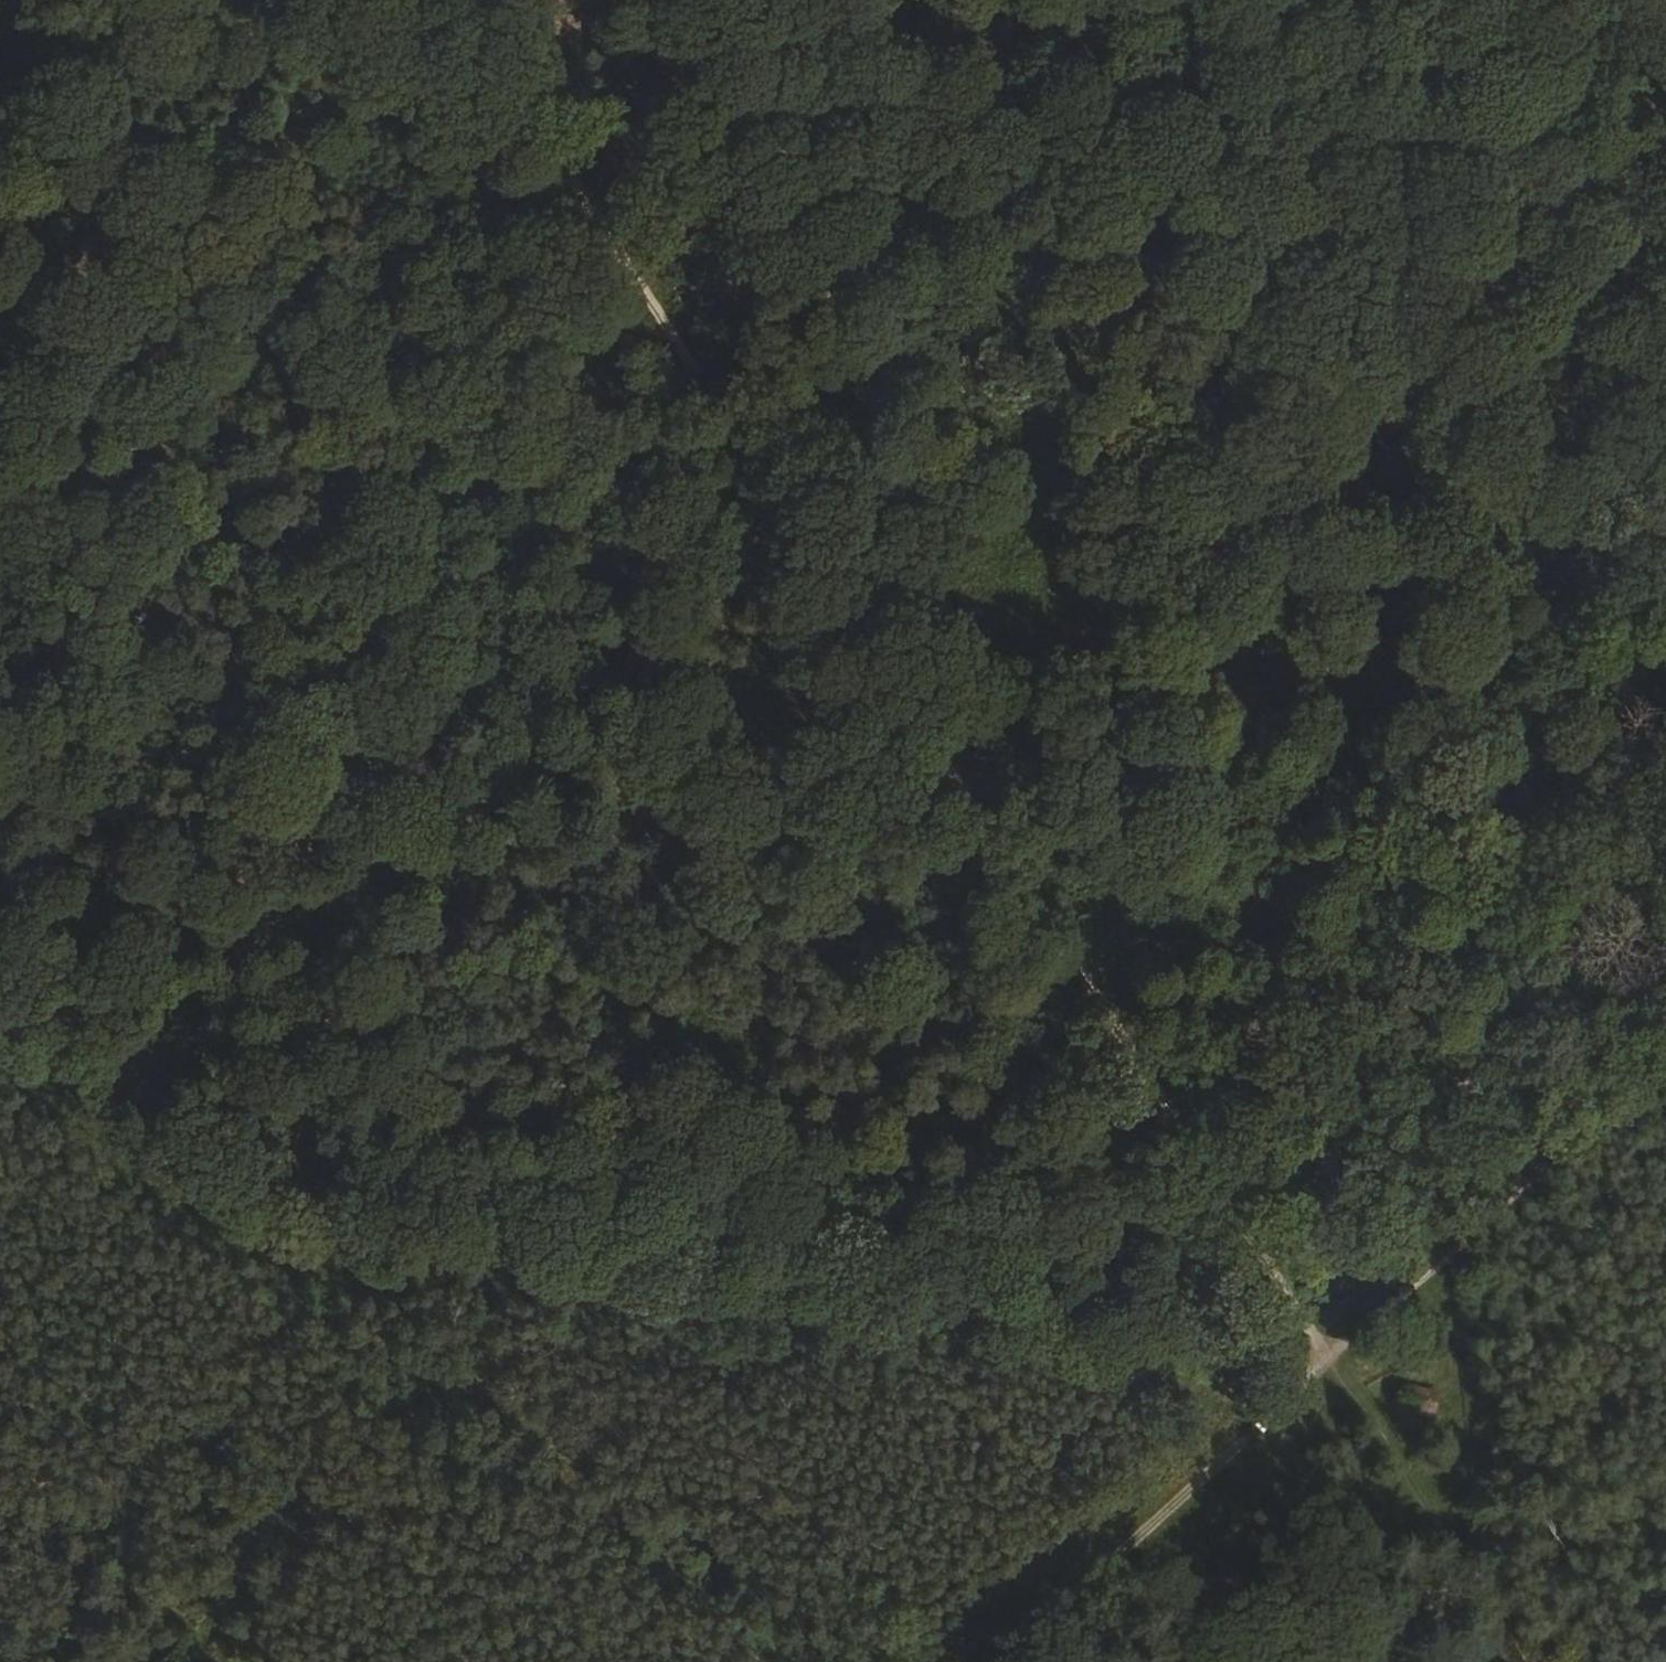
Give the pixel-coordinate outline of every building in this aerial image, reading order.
[(1440,1390),(1404,1383),(1395,1413),(1434,1421),(1440,1390)]
